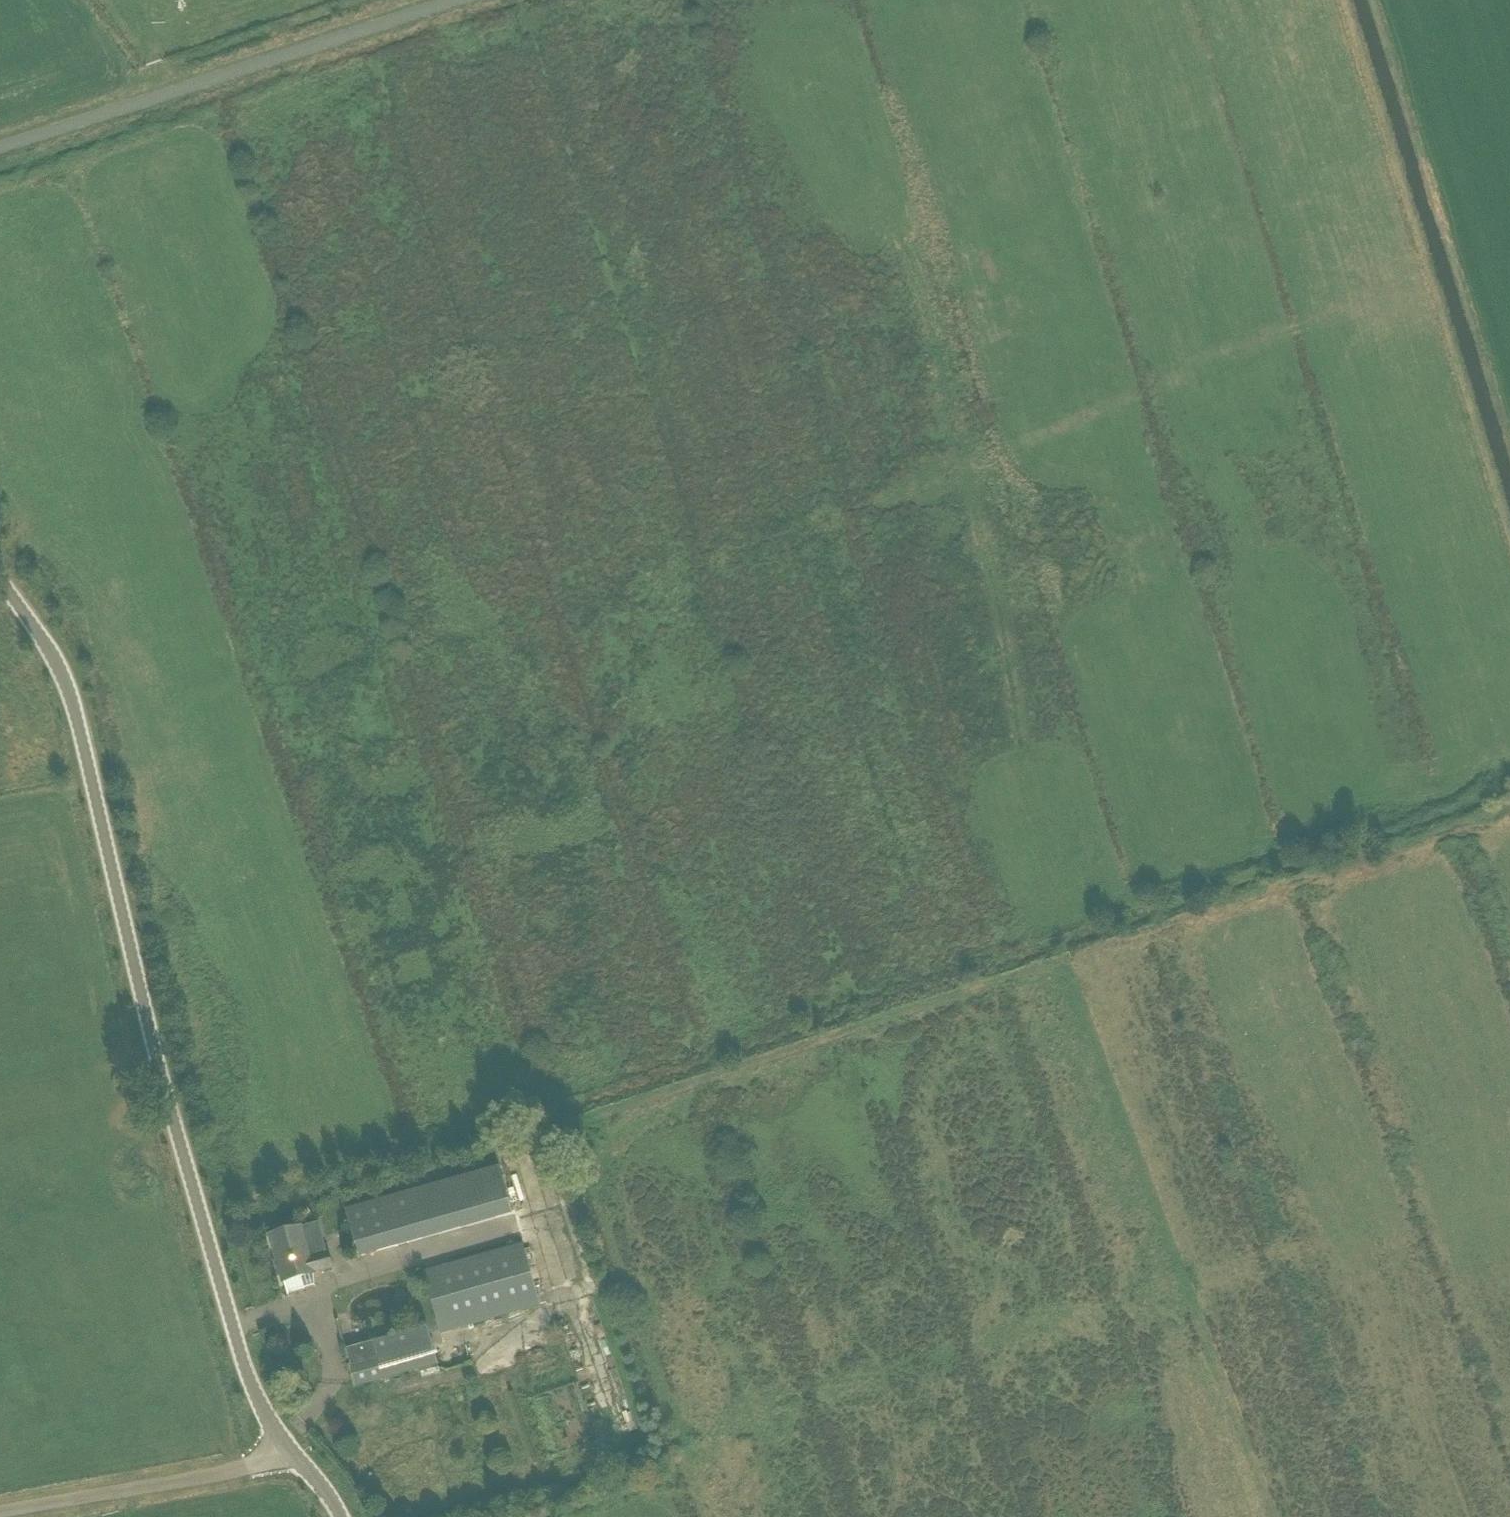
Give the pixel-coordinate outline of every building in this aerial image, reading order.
[(344,1208),(358,1258),(511,1215),(498,1165),(344,1208)] [(283,1282),(284,1282),(288,1293),(304,1288),(301,1277),(332,1267),(319,1222),(270,1236),(277,1261),(275,1264),(278,1274),(281,1276),(283,1282)] [(424,1271),(441,1333),(541,1305),(523,1244),(424,1271)] [(345,1349),(355,1386),(438,1363),(427,1326),(373,1340),(374,1342),(345,1349)] [(438,1366),(420,1370),(422,1377),(440,1373),(438,1366)]
